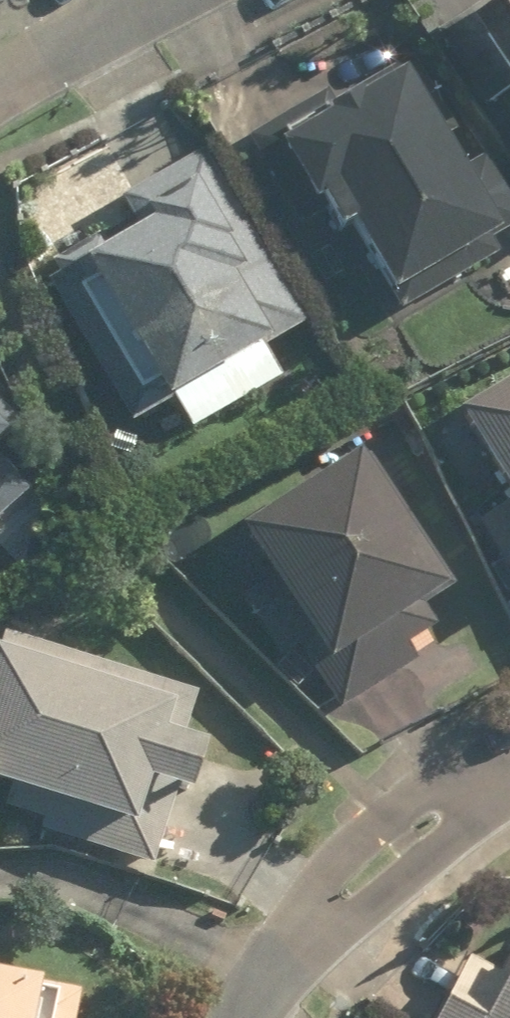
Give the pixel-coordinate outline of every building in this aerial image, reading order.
[(454,33),(501,103),(509,97),(509,0),(503,0),(454,33)] [(332,89),(253,136),(307,226),(334,210),(345,228),(359,220),(404,296),(509,233),(509,188),(450,87),(441,92),(417,52),(338,99),(332,89)] [(142,228),(51,263),(138,420),(182,396),(203,426),(289,379),(271,346),(307,326),(208,148),(124,195),(142,228)] [(470,416),(509,477),(509,390),(470,416)] [(347,709),(364,698),(446,644),(422,607),(457,584),(367,446),(250,523),(283,574),(250,595),(290,655),(305,645),(347,709)] [(509,552),(509,495),(484,512),(509,552)] [(48,789),(35,829),(166,871),(178,831),(147,821),(161,778),(192,788),(208,738),(177,728),(190,687),(9,629),(0,658),(0,774),(48,789)] [(469,953),(438,1017),(509,1017),(509,973),(469,953)] [(47,981),(0,972),(0,1017),(45,1017),(47,981)]
